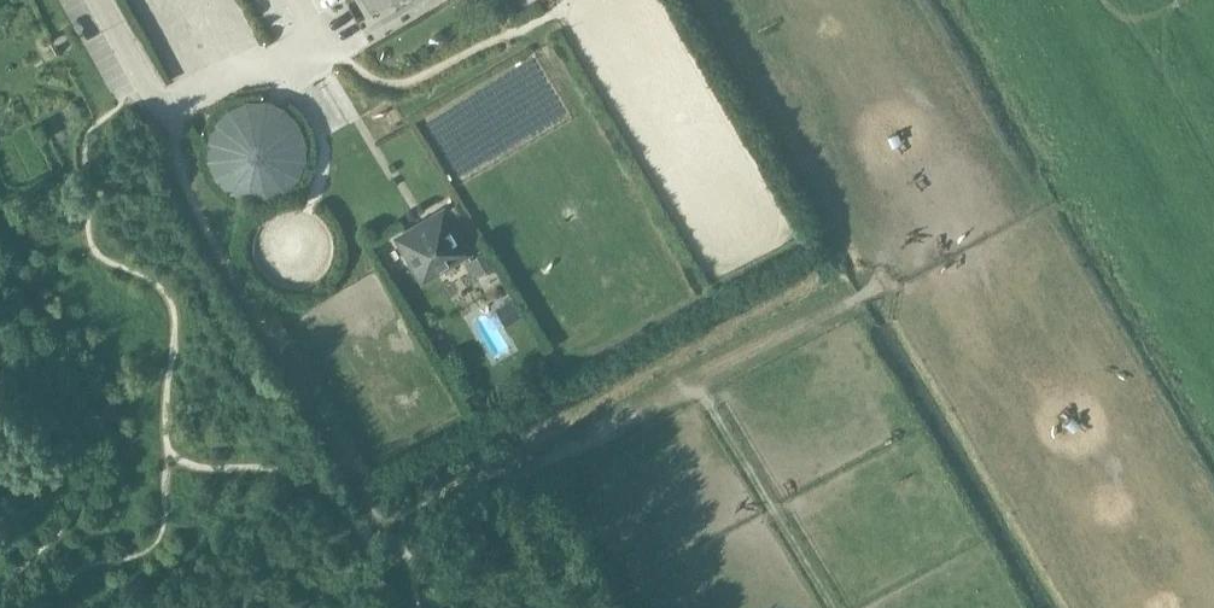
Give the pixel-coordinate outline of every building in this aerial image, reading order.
[(154,16),(165,11),(159,0),(146,0),(154,16)] [(373,11),(391,0),(366,0),(373,11)] [(233,192),(323,163),(294,77),(204,106),(233,192)] [(469,251),(444,209),(405,233),(421,260),(415,263),(424,278),(469,251)] [(485,251),(471,259),(479,274),(494,265),(485,251)] [(515,298),(500,307),(509,322),(524,313),(515,298)]
